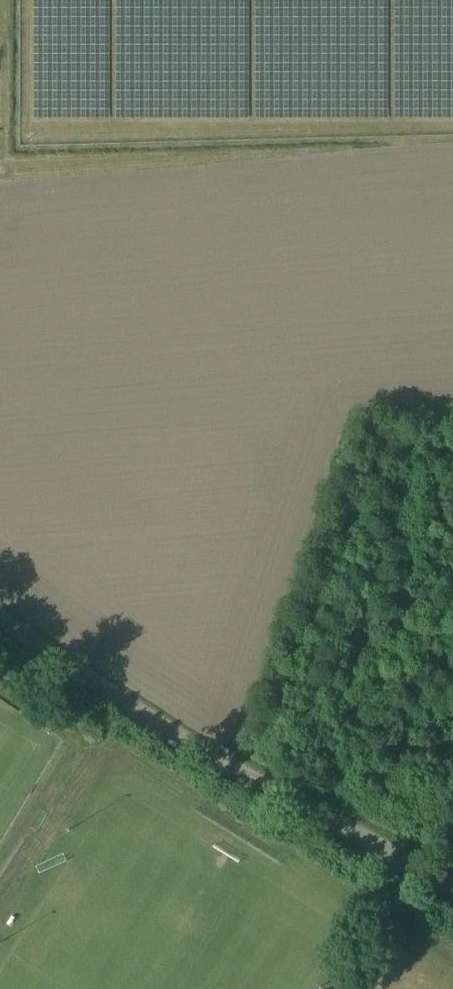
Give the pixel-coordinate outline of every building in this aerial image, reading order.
[(234,106),(248,105),(247,97),(263,96),(260,62),(241,64),(238,36),(252,35),(250,12),(245,12),(243,0),(224,0),(234,106)]
